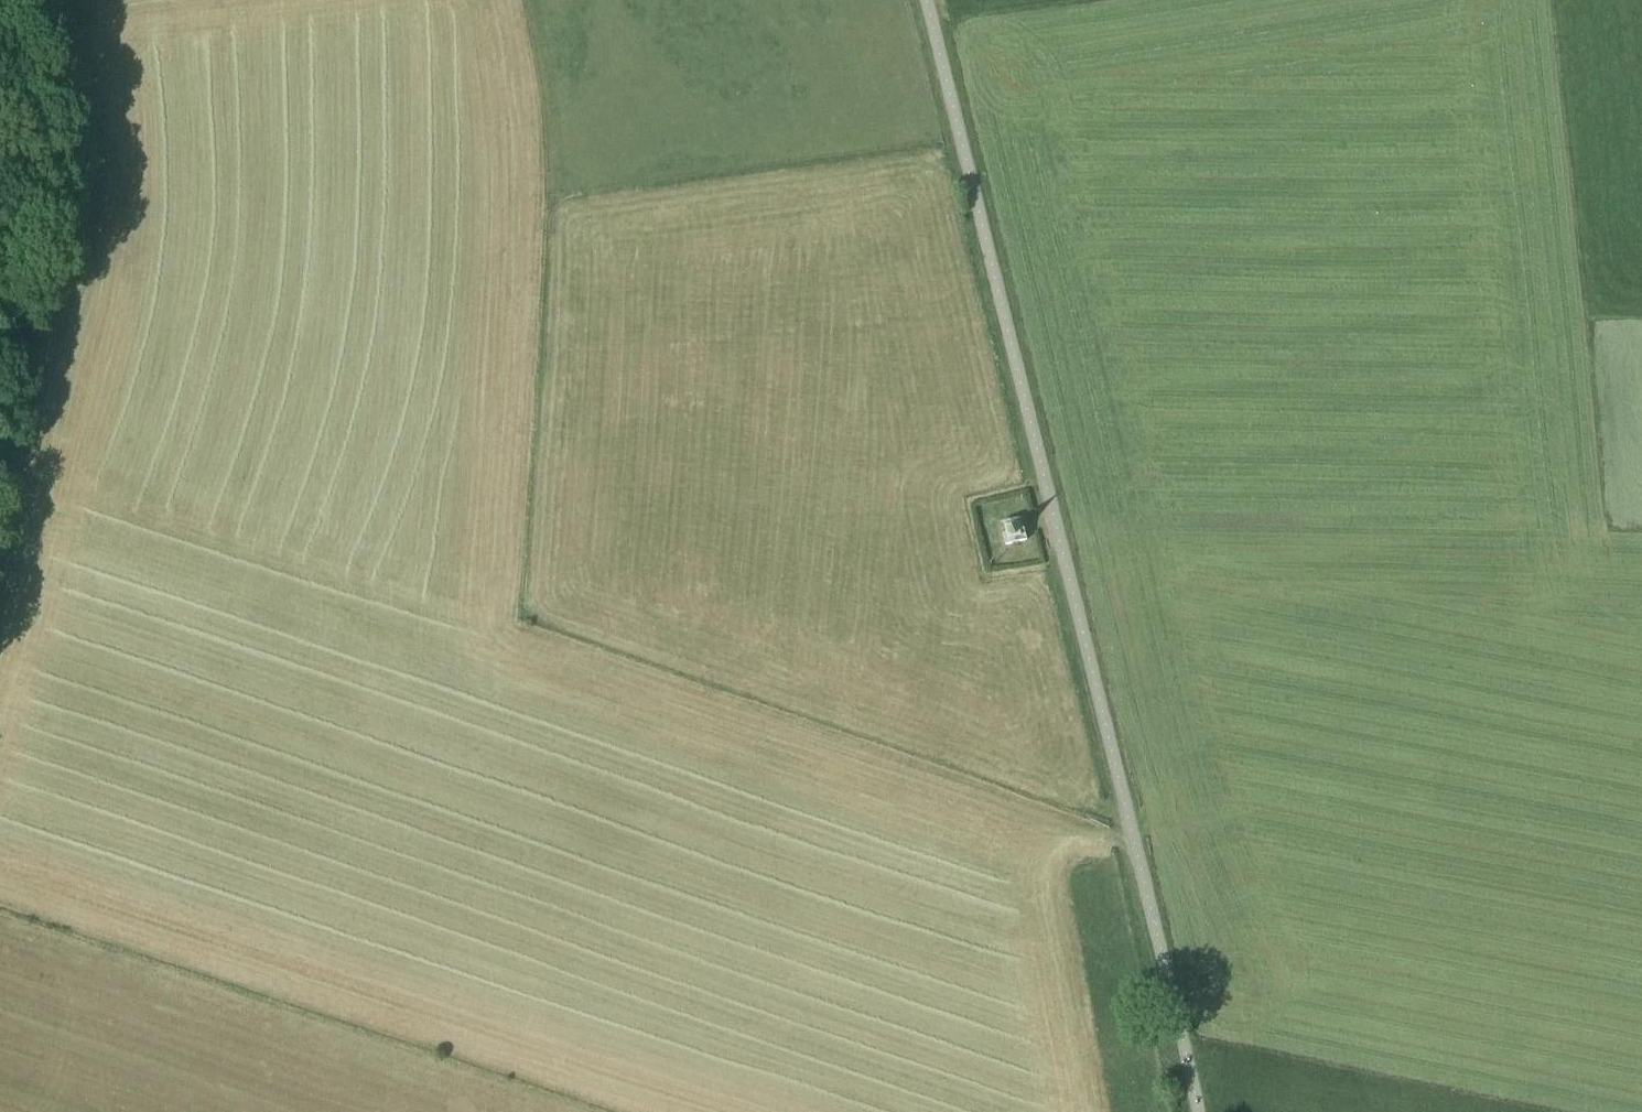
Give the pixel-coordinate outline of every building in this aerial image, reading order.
[(1005,547),(1027,541),(1021,520),(1000,525),(1005,547)]
